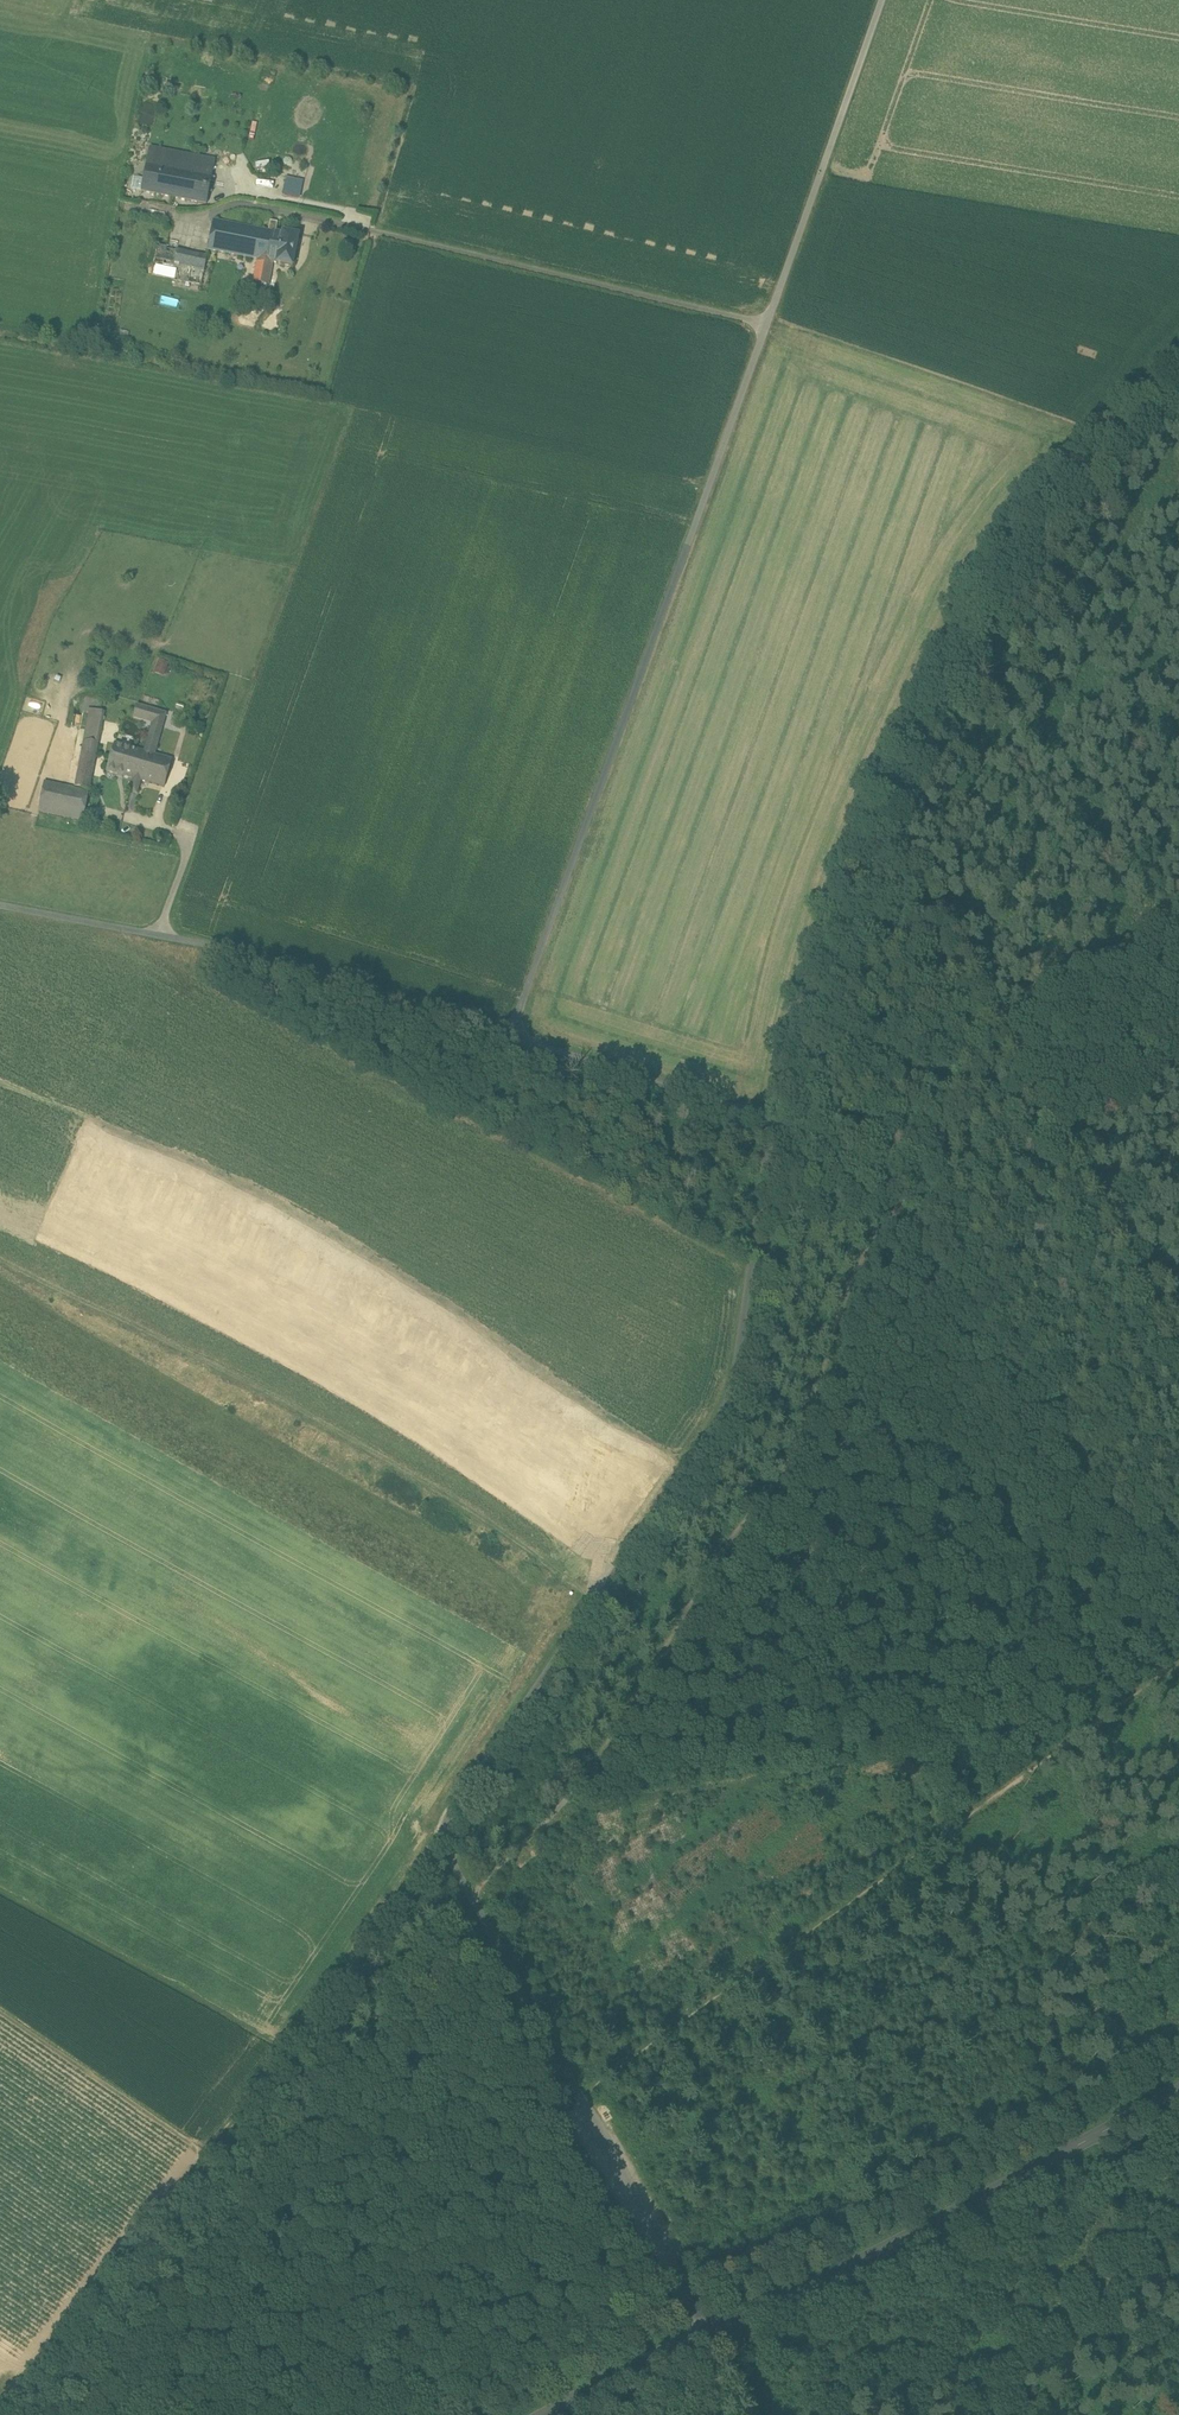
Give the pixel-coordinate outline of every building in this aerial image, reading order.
[(215,159),(150,147),(148,155),(214,167),(215,159)] [(214,167),(148,155),(141,191),(207,204),(214,167)] [(302,182),(287,179),(283,198),(298,201),(302,182)] [(269,230),(214,220),(208,249),(258,259),(253,282),(269,284),(273,262),(263,260),(270,231),(269,230)] [(278,222),(271,220),(269,230),(270,231),(275,232),(278,222)] [(276,262),(282,233),(275,232),(270,231),(263,260),(273,262),(276,262)] [(282,233),(276,262),(276,263),(293,266),(299,235),(282,232),(282,233)] [(207,256),(153,245),(146,274),(201,284),(207,256)] [(168,662),(159,657),(153,670),(162,674),(168,662)] [(134,716),(153,722),(144,750),(144,751),(150,752),(155,753),(166,713),(137,705),(134,716)] [(90,708),(84,739),(99,742),(105,711),(90,708)] [(99,742),(84,739),(75,784),(89,787),(99,742)] [(144,750),(115,742),(107,770),(133,778),(141,780),(142,780),(150,752),(144,751),(144,750)] [(155,753),(150,752),(142,780),(164,786),(172,758),(155,753)] [(133,778),(130,790),(138,792),(141,780),(133,778)] [(89,789),(45,780),(39,810),(83,819),(89,789)]
